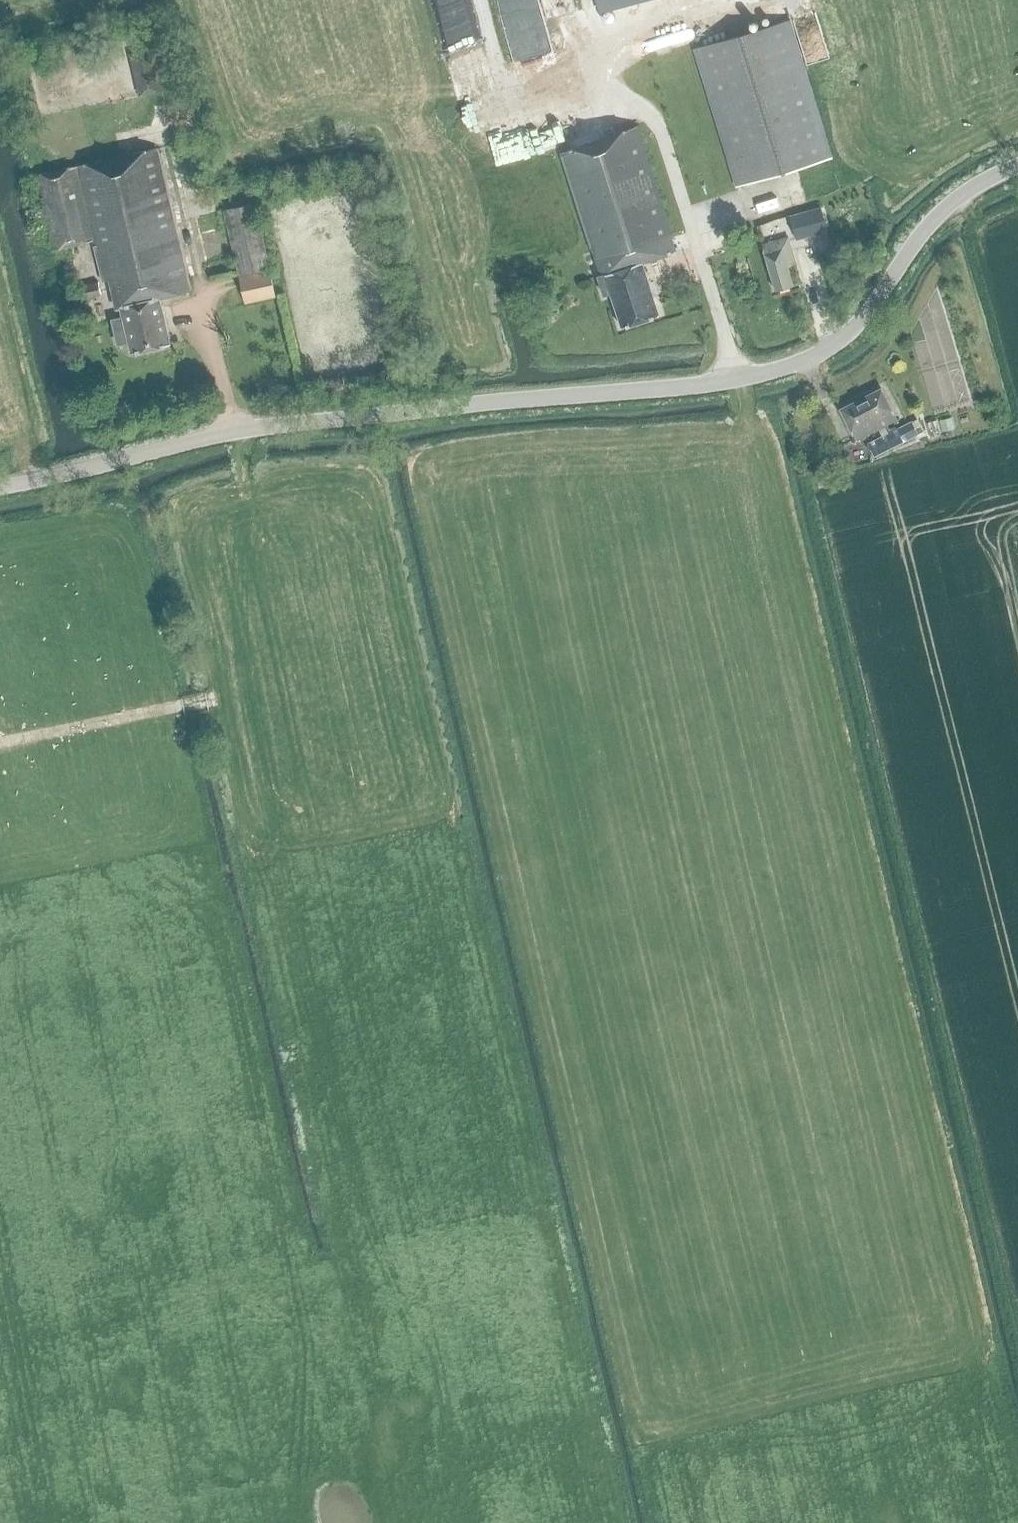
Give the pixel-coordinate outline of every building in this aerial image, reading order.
[(599,15),(647,0),(595,0),(599,15)] [(835,156),(792,18),(694,48),(736,186),(835,156)] [(172,89),(164,49),(131,56),(140,96),(172,89)] [(634,130),(561,154),(593,251),(591,251),(600,279),(596,280),(603,298),(610,296),(620,328),(657,316),(640,265),(676,254),(634,130)] [(109,280),(116,309),(120,308),(122,317),(113,319),(118,345),(130,342),(133,355),(172,346),(161,298),(191,290),(156,149),(35,177),(51,251),(94,241),(103,281),(109,280)] [(279,295),(258,203),(225,210),(246,303),(279,295)] [(827,231),(820,207),(790,216),(797,240),(827,231)] [(767,238),(793,234),(791,218),(765,222),(767,238)] [(797,263),(789,238),(762,246),(775,291),(793,285),(788,266),(797,263)] [(102,294),(99,283),(79,288),(82,299),(102,294)] [(895,420),(879,389),(837,410),(852,441),(895,420)] [(923,430),(917,417),(867,443),(873,455),(923,430)]
